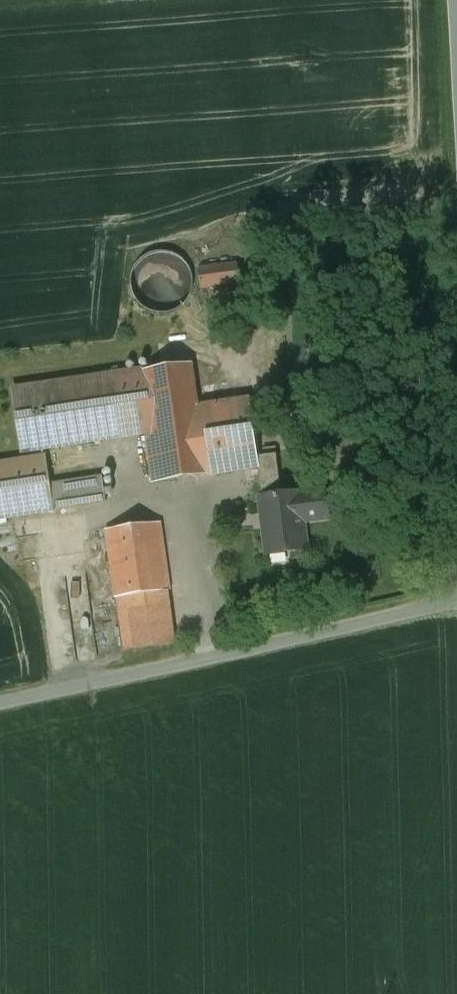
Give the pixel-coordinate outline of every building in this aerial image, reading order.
[(237,244),(201,250),(207,288),(243,282),(237,244)] [(169,257),(161,256),(152,258),(143,262),(140,266),(135,274),(134,283),(135,292),(139,300),(147,306),(155,310),(161,310),(170,309),(177,304),(184,298),(187,289),(188,284),(186,275),(184,269),(177,262),(169,257)] [(192,364),(14,390),(23,452),(147,434),(154,483),(258,467),(260,467),(258,457),(250,400),(198,408),(192,364)] [(258,457),(260,467),(258,467),(262,498),(261,498),(268,554),(307,549),(303,521),(329,518),(325,491),(300,495),(300,492),(282,494),(277,454),(258,457)] [(0,463),(0,519),(107,502),(103,478),(50,486),(45,456),(0,463)] [(160,523),(106,530),(123,651),(174,644),(166,591),(170,590),(160,523)]
